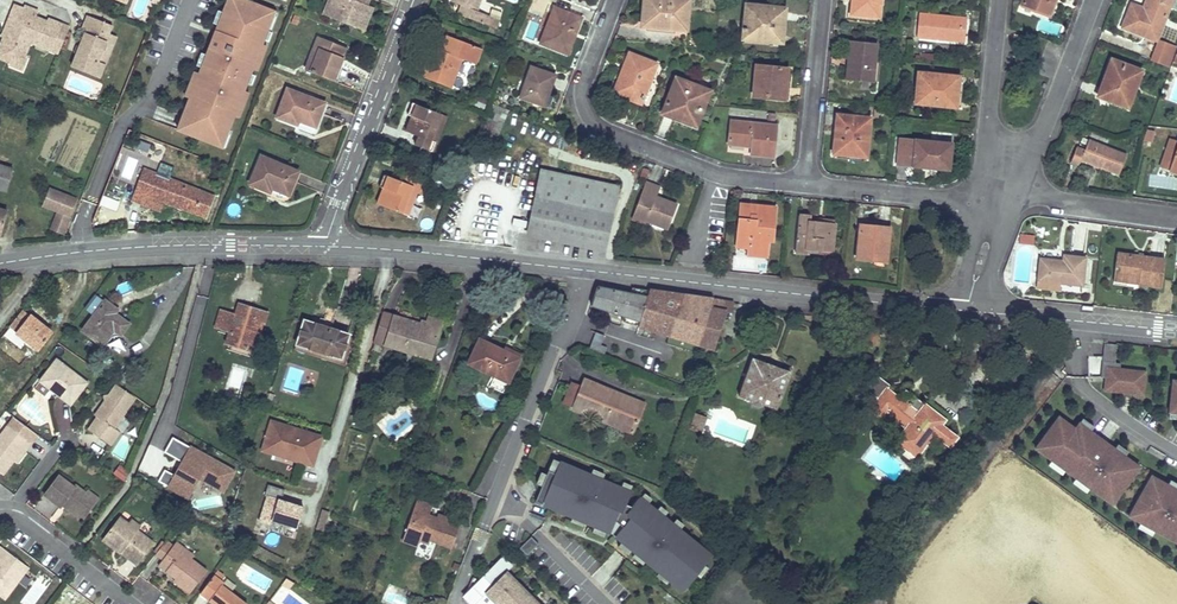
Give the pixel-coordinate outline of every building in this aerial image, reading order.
[(176,132),(228,149),(261,43),(264,44),(275,7),(253,0),(218,0),(176,132)] [(323,13),(357,26),(364,8),(367,0),(328,0),(323,13)] [(375,0),(367,0),(364,8),(371,11),(375,0)] [(499,20),(476,11),(481,0),(452,0),(451,2),(461,6),(467,8),(463,17),(496,29),(499,20)] [(549,0),(533,0),(530,7),(544,13),(549,0)] [(553,8),(578,18),(581,8),(560,0),(557,0),(553,8)] [(642,11),(647,12),(646,27),(685,30),(688,0),(643,0),(642,11)] [(854,3),(851,2),(850,14),(878,17),(880,0),(854,0),(854,3)] [(1020,4),(1047,15),(1053,0),(1022,0),(1020,4)] [(1146,10),(1143,9),(1130,4),(1121,28),(1156,41),(1168,7),(1171,0),(1146,0),(1144,4),(1147,6),(1146,10)] [(69,27),(50,19),(49,21),(35,16),(37,10),(26,6),(25,9),(15,5),(8,22),(13,24),(10,32),(5,30),(3,35),(5,36),(0,49),(0,56),(11,61),(15,63),(23,59),(25,56),(31,41),(59,52),(69,27)] [(781,38),(784,9),(745,5),(742,39),(764,41),(764,37),(781,38)] [(457,15),(463,17),(467,8),(461,6),(457,15)] [(576,30),(581,19),(578,18),(553,8),(539,44),(563,53),(573,29),(576,30)] [(964,42),(966,18),(918,13),(915,37),(964,42)] [(112,25),(88,15),(81,31),(85,33),(79,47),(82,48),(80,53),(77,52),(72,66),(99,78),(105,64),(102,62),(106,51),(102,50),(107,39),(101,36),(103,31),(109,34),(112,25)] [(8,22),(5,30),(10,32),(13,24),(8,22)] [(566,55),(576,30),(573,29),(563,53),(566,55)] [(444,52),(449,37),(445,36),(439,50),(444,52)] [(474,65),(480,50),(449,37),(444,52),(439,50),(433,48),(421,78),(449,89),(461,60),(474,65)] [(341,59),(346,49),(318,38),(309,60),(314,62),(309,73),(332,82),(338,67),(334,65),(337,57),(341,59)] [(849,60),(847,79),(872,82),(876,45),(849,43),(848,59),(848,60),(849,60)] [(640,104),(656,64),(628,53),(621,73),(624,74),(617,93),(616,95),(624,98),(640,104)] [(24,73),(30,58),(25,56),(23,59),(15,63),(11,61),(9,66),(24,73)] [(309,73),(314,62),(309,60),(304,71),(309,73)] [(1109,73),(1100,98),(1127,108),(1141,71),(1110,60),(1106,71),(1109,73)] [(785,81),(786,69),(755,66),(752,97),(780,100),(782,81),(785,81)] [(543,107),(554,76),(530,67),(519,98),(543,107)] [(1097,97),(1100,98),(1109,73),(1106,71),(1097,97)] [(616,95),(624,74),(621,73),(612,93),(616,95)] [(955,102),(958,77),(917,73),(914,104),(927,105),(927,100),(955,102)] [(697,121),(708,91),(675,79),(662,114),(675,119),(677,113),(697,121)] [(788,81),(782,81),(780,100),(787,101),(788,81)] [(315,128),(324,104),(286,90),(276,118),(296,126),(298,121),(315,128)] [(955,108),(955,102),(927,100),(927,105),(955,108)] [(410,117),(415,105),(411,103),(406,116),(410,117)] [(430,141),(440,115),(415,105),(410,117),(404,132),(417,137),(413,146),(432,154),(436,144),(430,141)] [(675,119),(695,126),(697,121),(677,113),(675,119)] [(436,144),(446,118),(440,115),(430,141),(436,144)] [(839,126),(838,137),(834,136),(832,151),(865,155),(869,119),(836,116),(835,126),(839,126)] [(772,157),(775,126),(730,121),(727,145),(750,147),(750,155),(772,157)] [(1145,130),(1143,141),(1151,143),(1154,131),(1145,130)] [(1176,144),(1176,141),(1170,138),(1160,168),(1168,170),(1176,144)] [(948,170),(950,144),(899,139),(896,165),(948,170)] [(1076,147),(1069,163),(1077,166),(1079,160),(1118,175),(1126,155),(1087,140),(1083,150),(1076,147)] [(1168,170),(1176,173),(1176,144),(1168,170)] [(832,158),(864,161),(865,155),(832,151),(832,158)] [(128,157),(123,175),(132,177),(136,159),(128,157)] [(287,196),(297,172),(260,157),(249,185),(269,193),(270,189),(287,196)] [(5,192),(11,169),(0,166),(0,191),(5,192)] [(204,217),(213,197),(189,188),(143,171),(132,201),(146,207),(149,198),(164,203),(204,217)] [(611,209),(616,186),(542,171),(539,184),(611,209)] [(410,191),(412,188),(422,192),(427,182),(402,172),(399,182),(387,177),(383,189),(376,205),(401,214),(410,191)] [(378,188),(383,189),(387,177),(383,175),(378,188)] [(667,229),(676,205),(660,199),(659,202),(654,200),(655,197),(659,188),(644,183),(631,218),(645,224),(646,221),(667,229)] [(539,184),(528,234),(602,250),(611,209),(539,184)] [(401,214),(407,217),(416,194),(421,196),(422,192),(412,188),(410,191),(401,214)] [(63,235),(76,200),(48,189),(41,206),(57,212),(62,214),(56,233),(63,235)] [(161,212),(164,203),(149,198),(146,207),(161,212)] [(118,217),(122,207),(112,203),(108,213),(118,217)] [(738,219),(754,221),(756,206),(739,204),(738,219)] [(772,241),(775,208),(756,206),(754,221),(738,219),(735,243),(747,244),(747,248),(746,253),(766,255),(768,241),(772,241)] [(56,233),(62,214),(57,212),(50,230),(56,233)] [(806,253),(807,250),(830,253),(833,223),(810,221),(810,217),(798,216),(794,252),(806,253)] [(870,230),(888,232),(889,225),(871,223),(871,227),(870,230)] [(859,226),(856,259),(885,261),(888,232),(870,230),(871,227),(859,226)] [(1160,287),(1164,260),(1116,254),(1113,277),(1138,280),(1138,284),(1160,287)] [(1039,260),(1037,281),(1058,283),(1082,286),(1084,258),(1063,256),(1062,262),(1062,265),(1058,265),(1058,261),(1039,260)] [(1057,290),(1058,283),(1037,281),(1036,288),(1057,290)] [(621,322),(699,345),(713,300),(631,288),(630,294),(596,288),(590,306),(622,316),(621,322)] [(728,303),(713,300),(699,345),(713,349),(725,312),(731,313),(732,303),(728,303)] [(112,307),(104,301),(81,331),(101,345),(113,330),(120,335),(127,325),(113,314),(109,311),(112,307)] [(238,305),(235,316),(236,316),(233,326),(239,328),(245,307),(238,305)] [(239,328),(233,326),(236,316),(235,316),(220,311),(215,328),(229,333),(225,344),(234,347),(235,344),(243,347),(242,347),(247,348),(254,350),(257,340),(256,340),(261,324),(263,325),(267,313),(245,307),(239,328)] [(26,341),(37,351),(51,333),(29,316),(23,311),(9,328),(17,334),(19,332),(27,339),(26,341)] [(393,317),(382,313),(373,342),(384,346),(393,317)] [(439,327),(426,323),(424,329),(420,328),(421,325),(393,317),(384,346),(417,356),(419,348),(432,351),(439,327)] [(426,323),(439,327),(441,322),(428,317),(426,323)] [(317,326),(330,330),(332,324),(319,320),(317,326)] [(317,326),(303,321),(296,345),(340,359),(347,335),(330,330),(317,326)] [(17,334),(26,341),(27,339),(19,332),(17,334)] [(594,332),(590,349),(601,352),(605,334),(594,332)] [(503,351),(478,340),(467,363),(507,383),(517,362),(501,354),(503,351)] [(1116,345),(1104,344),(1100,376),(1105,376),(1106,367),(1119,368),(1120,363),(1114,362),(1116,345)] [(432,351),(419,348),(417,356),(429,360),(432,351)] [(501,354),(517,362),(518,359),(503,351),(501,354)] [(789,372),(751,359),(738,396),(775,410),(789,372)] [(87,385),(56,360),(38,382),(70,406),(87,385)] [(1119,368),(1106,367),(1105,376),(1104,390),(1142,395),(1145,371),(1119,368)] [(718,371),(707,368),(702,383),(712,386),(718,371)] [(940,426),(944,420),(924,405),(923,405),(912,396),(906,404),(885,388),(887,386),(876,377),(867,390),(878,398),(869,410),(882,420),(887,414),(890,410),(898,416),(894,420),(905,428),(895,442),(915,458),(933,435),(949,448),(956,438),(940,426)] [(1172,379),(1168,419),(1176,420),(1176,379),(1172,379)] [(616,393),(596,385),(594,387),(582,382),(571,409),(585,415),(587,412),(602,419),(601,422),(614,427),(616,421),(633,428),(641,410),(633,406),(634,403),(620,398),(618,404),(613,401),(616,393)] [(137,398),(118,386),(95,417),(98,419),(89,432),(109,447),(119,434),(113,430),(137,398)] [(643,404),(616,393),(613,401),(618,404),(620,398),(634,403),(633,406),(641,410),(643,404)] [(38,400),(21,405),(25,416),(33,413),(37,424),(48,421),(52,436),(59,434),(52,410),(42,413),(38,400)] [(887,414),(894,420),(898,416),(890,410),(887,414)] [(705,417),(695,413),(693,419),(703,422),(705,417)] [(1074,426),(1059,414),(1034,449),(1051,461),(1048,465),(1061,474),(1064,470),(1074,478),(1071,482),(1086,492),(1089,489),(1111,506),(1140,467),(1125,455),(1128,451),(1117,443),(1114,446),(1091,430),(1094,426),(1081,417),(1074,426)] [(699,433),(703,422),(693,419),(690,429),(699,433)] [(270,421),(261,451),(276,456),(277,452),(294,457),(293,461),(312,467),(316,456),(311,455),(312,449),(317,450),(321,437),(270,421)] [(633,428),(616,421),(614,427),(631,434),(633,428)] [(12,464),(21,452),(24,455),(31,446),(8,427),(0,437),(0,476),(2,477),(12,464)] [(225,492),(236,467),(171,436),(163,452),(179,459),(172,473),(163,469),(156,484),(188,499),(197,479),(225,492)] [(15,466),(24,455),(21,452),(12,464),(15,466)] [(277,452),(276,456),(293,461),(294,457),(277,452)] [(682,461),(692,465),(695,457),(685,452),(682,461)] [(940,477),(947,482),(961,462),(953,457),(940,477)] [(615,538),(681,592),(713,556),(641,496),(631,507),(625,505),(632,490),(553,458),(534,503),(610,534),(615,538)] [(692,467),(683,463),(680,472),(688,476),(692,467)] [(123,480),(129,470),(118,464),(112,474),(123,480)] [(1151,473),(1127,517),(1139,523),(1136,528),(1151,535),(1153,532),(1176,544),(1176,484),(1169,480),(1167,484),(1151,473)] [(71,488),(58,478),(44,497),(59,509),(64,502),(68,505),(66,509),(81,521),(93,505),(84,498),(86,495),(74,485),(71,488)] [(271,521),(297,528),(303,508),(280,501),(284,490),(267,485),(264,497),(266,497),(259,521),(270,524),(271,521)] [(99,497),(89,490),(86,495),(84,498),(93,505),(99,497)] [(295,532),(297,528),(271,521),(270,524),(259,521),(266,497),(264,497),(254,526),(284,535),(285,529),(295,532)] [(429,540),(451,548),(460,524),(438,516),(437,518),(435,524),(426,521),(428,515),(431,507),(416,501),(402,540),(417,546),(419,541),(427,544),(429,540)] [(426,521),(435,524),(437,518),(428,515),(426,521)] [(140,526),(131,519),(127,524),(119,518),(104,537),(122,550),(120,553),(136,564),(153,542),(137,530),(140,526)] [(529,536),(518,547),(526,555),(537,543),(529,536)] [(122,550),(104,537),(101,540),(119,554),(122,550)] [(158,567),(166,573),(169,569),(177,575),(174,579),(172,582),(188,594),(205,571),(190,560),(181,553),(183,549),(175,543),(171,549),(162,561),(158,567)] [(171,549),(163,544),(154,556),(162,561),(171,549)] [(0,547),(0,598),(4,601),(28,569),(0,547)] [(193,556),(183,549),(181,553),(190,560),(193,556)] [(510,568),(501,559),(479,582),(471,578),(461,601),(464,603),(535,603),(504,574),(510,568)] [(177,575),(169,569),(166,573),(174,579),(177,575)] [(216,572),(199,595),(211,603),(244,603),(221,587),(223,584),(220,581),(223,577),(216,572)] [(294,584),(286,579),(282,584),(289,590),(294,584)] [(392,603),(407,603),(411,595),(390,585),(383,599),(392,603)]
